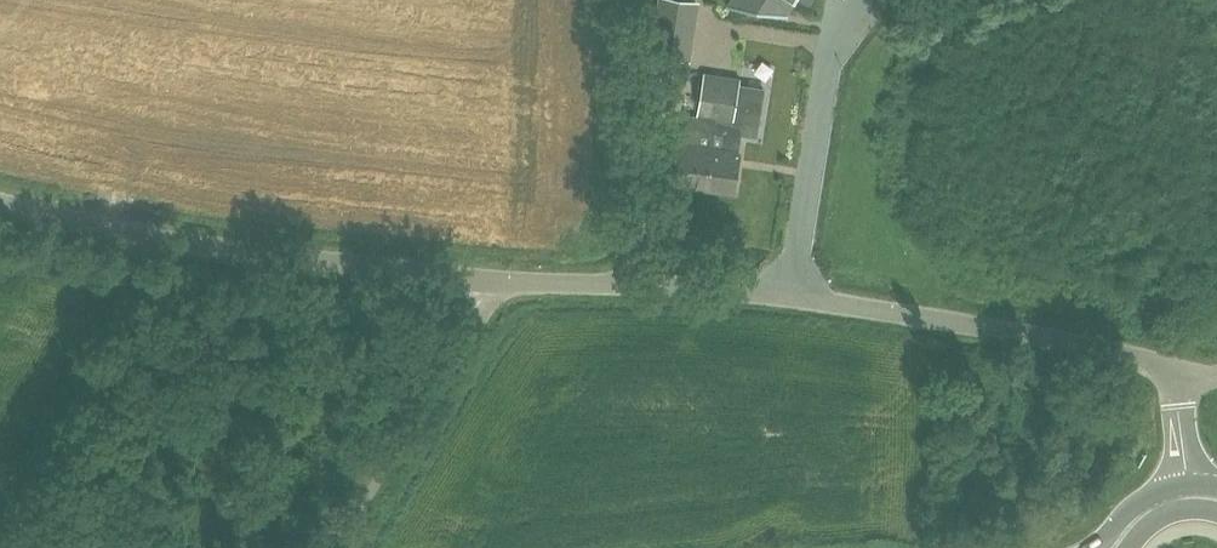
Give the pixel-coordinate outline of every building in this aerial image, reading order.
[(727,6),(731,6),(731,4),(751,7),(751,9),(765,12),(765,9),(785,12),(784,15),(788,15),(789,13),(787,12),(786,11),(786,10),(790,3),(792,0),(732,0),(731,1),(730,1),(730,3),(727,3),(727,6)] [(687,58),(690,37),(657,32),(653,53),(687,58)] [(682,143),(676,182),(705,187),(723,75),(705,72),(696,125),(686,123),(683,143),(682,143)] [(723,75),(705,187),(734,192),(740,152),(739,152),(742,137),(742,135),(756,137),(763,93),(738,89),(739,87),(740,78),(723,75)]
